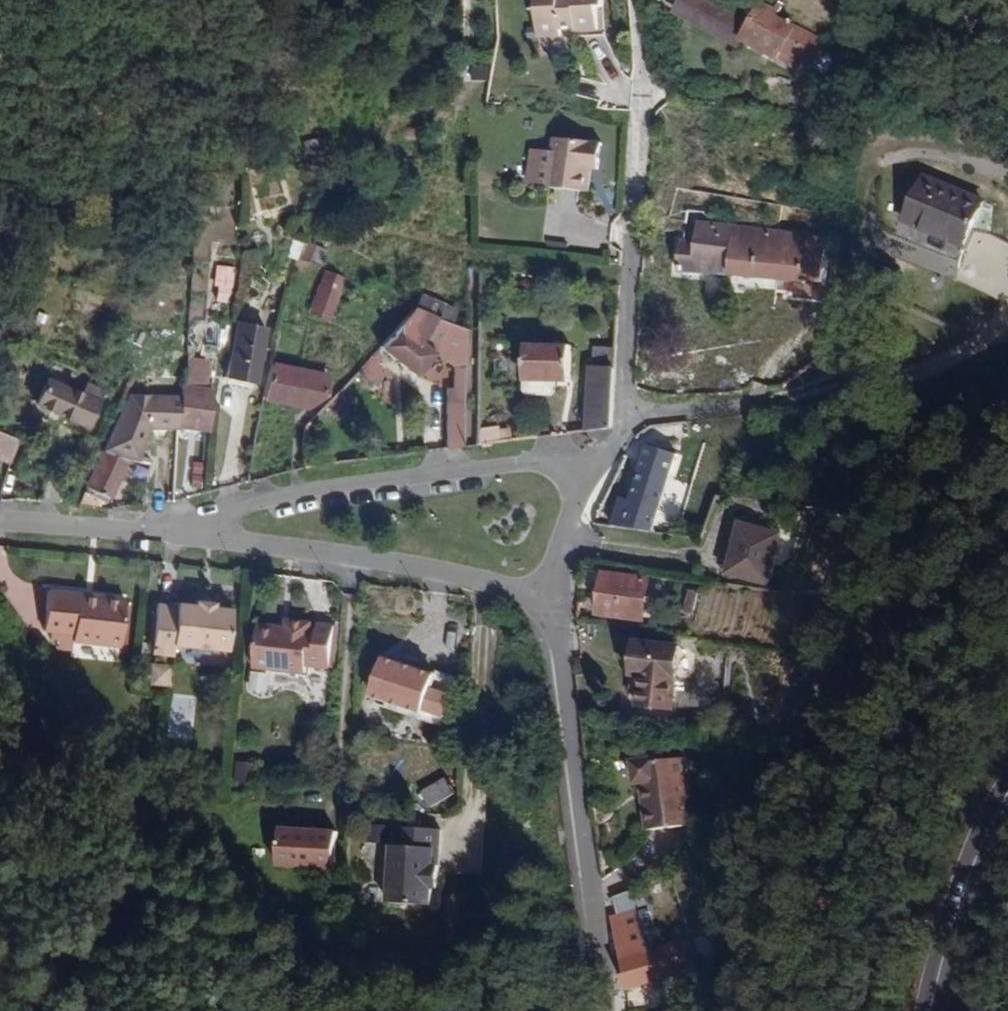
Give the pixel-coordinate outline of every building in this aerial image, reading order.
[(531,31),(553,31),(553,25),(567,24),(567,27),(596,27),(596,4),(596,0),(531,0),(531,23),(531,31)] [(672,8),(710,29),(725,37),(735,36),(741,40),(795,69),(799,61),(824,74),(831,59),(818,53),(824,42),(774,15),(779,6),(775,4),(772,7),(768,5),(769,3),(763,0),(749,0),(744,10),(746,12),(743,19),(707,0),(676,0),(672,8)] [(552,152),(549,185),(588,190),(591,167),(598,167),(601,141),(554,135),(552,152)] [(549,184),(552,152),(537,150),(534,182),(549,184)] [(979,201),(920,176),(902,219),(961,244),(970,224),(979,201)] [(989,205),(979,201),(970,224),(986,232),(989,205)] [(675,271),(820,281),(823,235),(703,227),(695,226),(695,239),(678,237),(675,271)] [(640,247),(653,247),(654,229),(641,229),(640,247)] [(305,261),(328,263),(329,245),(307,243),(305,261)] [(231,301),(231,266),(214,266),(214,301),(231,301)] [(336,319),(350,276),(329,269),(315,312),(336,319)] [(424,295),(419,309),(454,323),(459,311),(424,295)] [(469,329),(454,323),(419,309),(417,308),(382,346),(396,357),(419,376),(437,353),(458,368),(457,388),(449,388),(448,449),(467,447),(469,329)] [(268,327),(241,322),(230,378),(256,384),(268,327)] [(523,379),(553,380),(568,380),(569,345),(524,344),(523,379)] [(612,347),(593,346),(592,367),(613,368),(612,347)] [(210,363),(185,359),(183,386),(183,397),(181,428),(210,430),(215,390),(206,389),(210,363)] [(330,376),(278,365),(266,397),(310,407),(317,402),(326,395),(327,389),(330,376)] [(614,427),(613,368),(592,367),(589,367),(586,431),(614,427)] [(38,405),(88,427),(104,392),(88,384),(83,394),(49,379),(38,405)] [(553,380),(523,379),(523,390),(527,394),(549,395),(553,390),(553,380)] [(150,428),(181,428),(183,397),(161,396),(155,396),(132,395),(124,412),(116,428),(105,450),(131,459),(139,462),(143,451),(150,428)] [(477,445),(501,440),(499,426),(479,429),(477,445)] [(0,429),(0,455),(13,462),(21,438),(0,429)] [(641,457),(628,500),(618,497),(615,507),(611,523),(620,526),(650,531),(674,453),(649,444),(641,457)] [(87,493),(110,503),(131,459),(105,450),(87,488),(89,488),(87,493)] [(737,522),(724,572),(764,583),(769,564),(785,568),(793,536),(737,522)] [(596,612),(645,619),(650,582),(602,573),(603,568),(583,565),(579,586),(593,589),(590,605),(596,607),(596,612)] [(81,593),(50,590),(46,630),(53,631),(76,633),(75,641),(122,646),(127,598),(101,596),(101,604),(80,602),(81,593)] [(101,604),(101,596),(81,593),(80,602),(101,604)] [(176,646),(230,652),(234,611),(215,609),(216,604),(198,603),(197,607),(178,605),(178,608),(159,605),(153,655),(175,658),(176,646)] [(316,625),(315,632),(309,632),(310,625),(285,622),(285,629),(257,626),(253,669),(304,675),(305,667),(329,669),(333,627),(316,625)] [(75,641),(76,633),(53,631),(52,638),(62,640),(61,649),(74,650),(75,641)] [(676,646),(676,645),(632,641),(629,674),(639,675),(637,697),(636,706),(670,709),(673,676),(683,677),(691,671),(693,654),(686,647),(676,646)] [(370,694),(422,711),(434,675),(382,658),(370,694)] [(173,667),(153,665),(151,685),(171,687),(173,667)] [(627,696),(637,697),(639,675),(629,674),(627,696)] [(377,704),(419,719),(439,725),(454,681),(434,675),(422,711),(379,698),(377,704)] [(639,783),(645,830),(688,824),(680,757),(653,760),(653,758),(631,761),(633,783),(639,783)] [(235,782),(261,781),(261,762),(235,762),(235,782)] [(444,779),(421,792),(429,806),(452,793),(444,779)] [(385,841),(386,824),(366,823),(366,840),(385,841)] [(428,906),(429,888),(434,889),(435,866),(431,866),(432,850),(436,850),(438,830),(395,827),(394,846),(389,845),(386,903),(428,906)] [(275,867),(332,870),(334,832),(277,829),(275,867)] [(693,965),(689,967),(680,939),(656,946),(642,884),(610,897),(614,914),(608,915),(618,958),(613,959),(623,990),(650,980),(652,986),(662,983),(667,999),(699,991),(693,965)]
